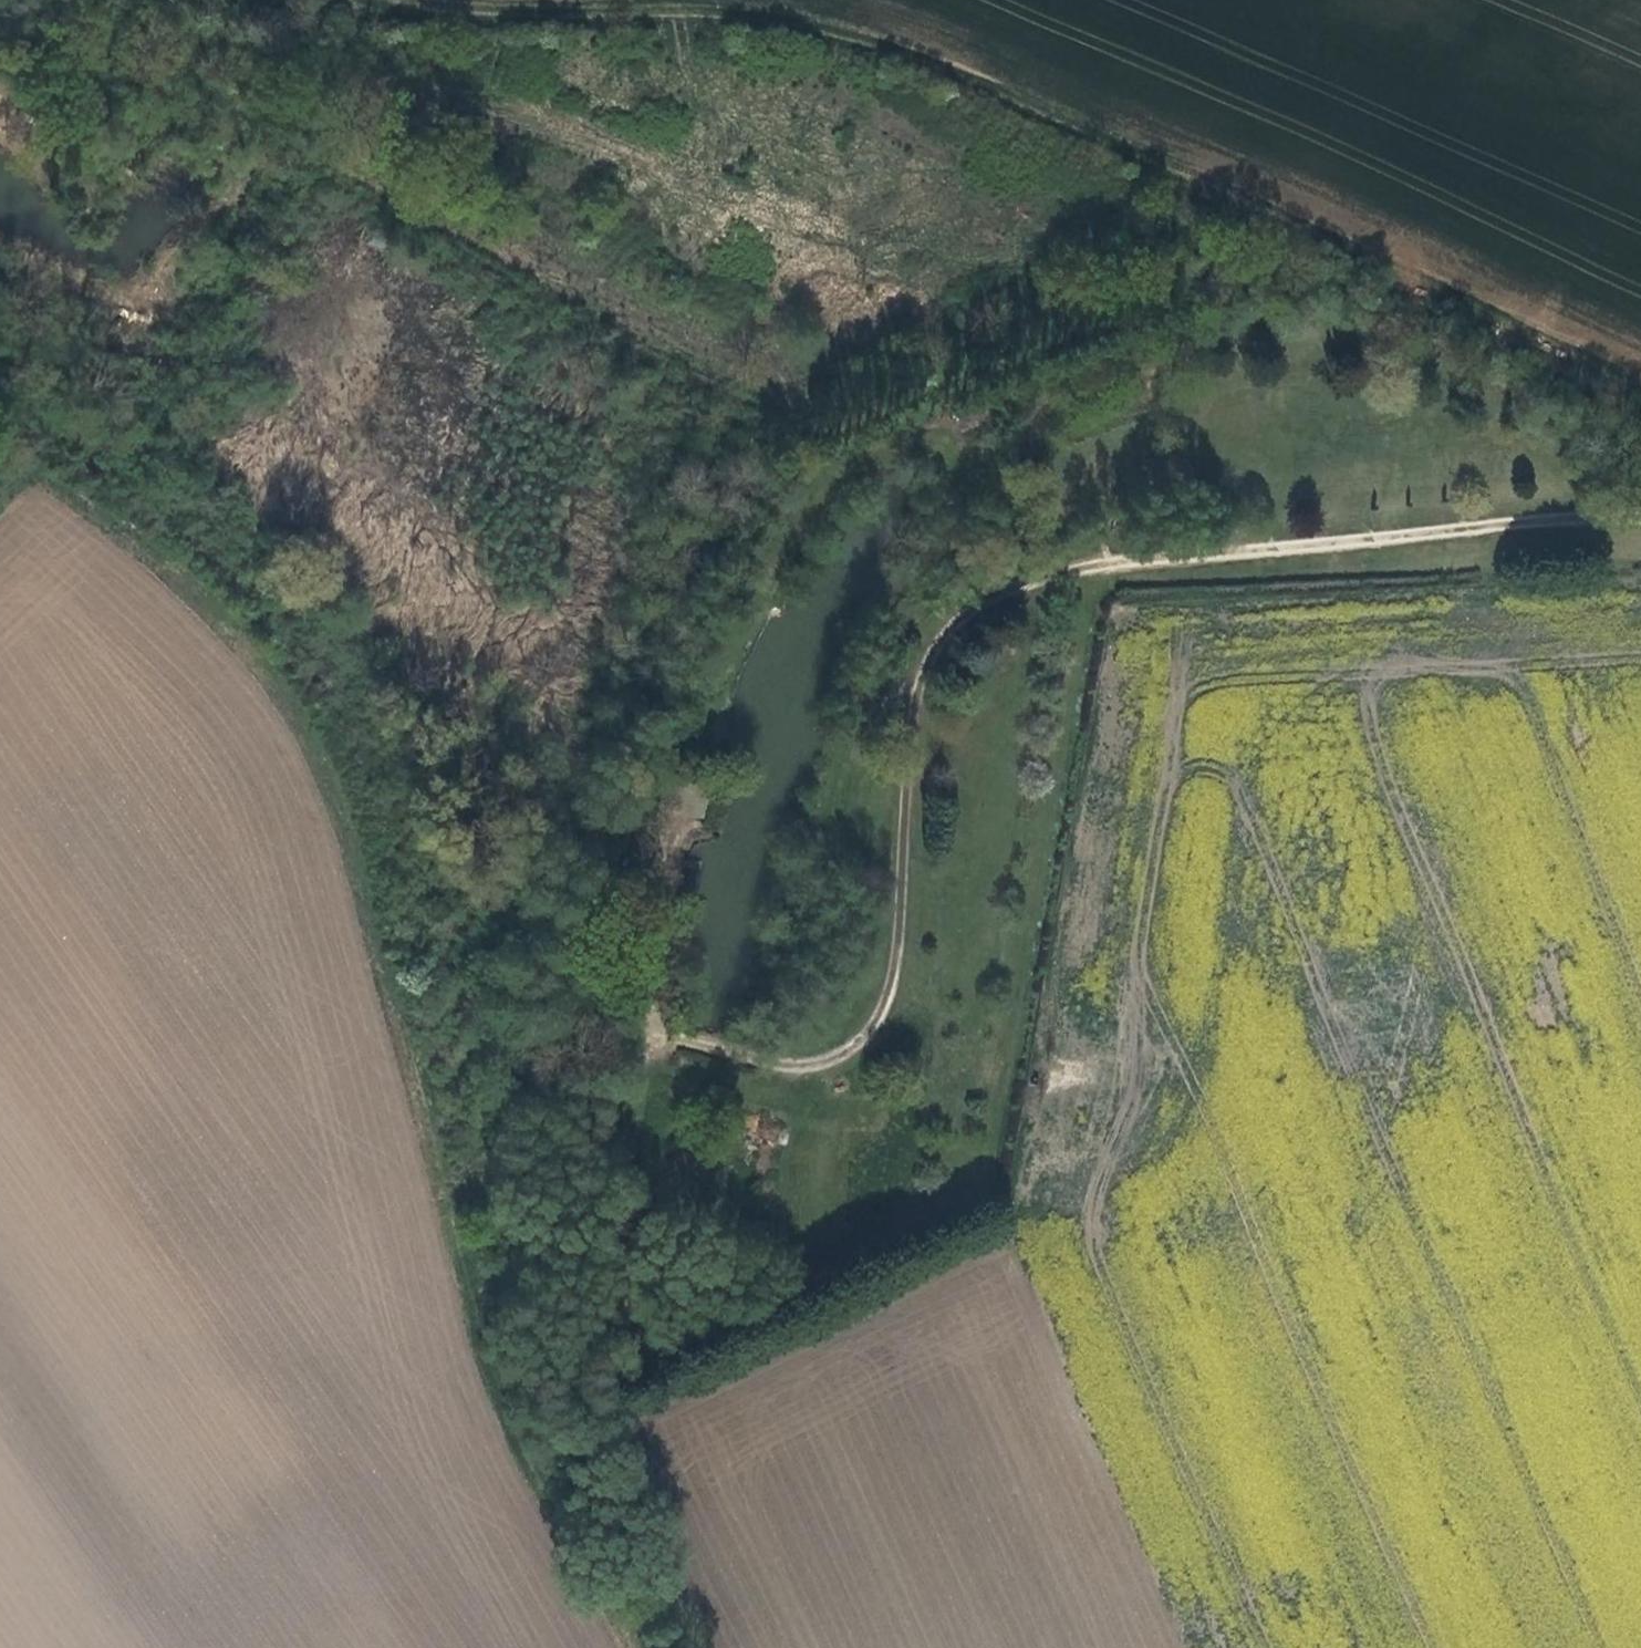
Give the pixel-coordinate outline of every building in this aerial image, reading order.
[(781,1142),(783,1126),(763,1124),(761,1140),(781,1142)]
